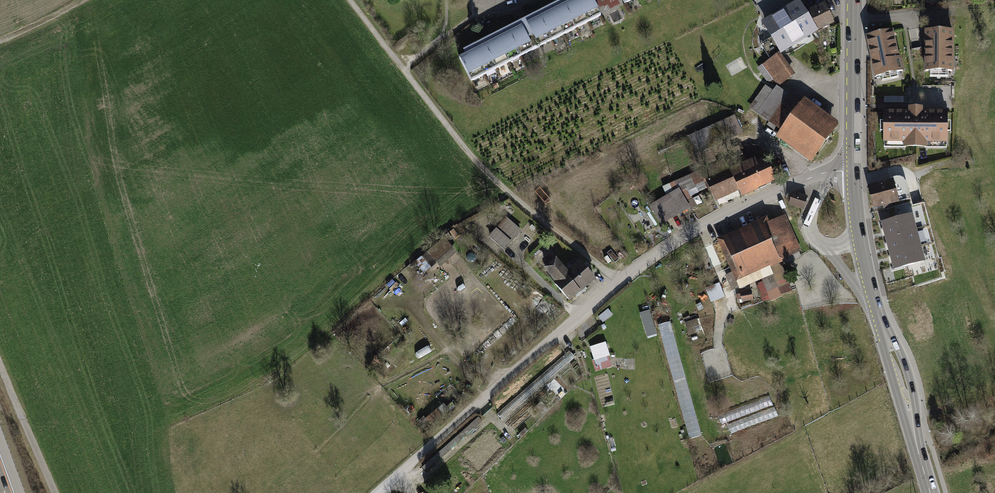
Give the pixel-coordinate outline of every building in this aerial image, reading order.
[(514,42),(509,33),(465,55),(459,58),(471,81),(601,16),(593,0),(574,0),(539,18),(544,27),(532,33),(533,36),(528,39),(526,36),(514,42)] [(574,0),(562,0),(463,51),(465,55),(509,33),(514,42),(526,36),(528,39),(533,36),(532,33),(544,27),(539,18),(574,0)] [(815,30),(806,15),(805,13),(804,14),(798,4),(785,12),(766,24),(774,37),(782,50),(815,30)] [(828,4),(806,15),(815,30),(832,22),(827,11),(830,9),(828,4)] [(952,32),(926,31),(926,71),(952,71),(952,32)] [(892,32),(867,37),(876,76),(902,70),(900,59),(898,59),(892,32)] [(782,50),(774,37),(761,45),(769,57),(782,50)] [(777,56),(764,65),(765,65),(772,76),(779,85),(791,76),(777,56)] [(767,80),(772,76),(765,65),(759,69),(767,80)] [(769,102),(779,89),(777,87),(772,93),(766,88),(752,109),(770,122),(779,109),(769,102)] [(769,102),(779,109),(770,122),(783,132),(814,155),(834,129),(833,129),(800,104),(779,89),(769,102)] [(805,98),(800,104),(833,129),(838,123),(805,98)] [(910,112),(884,112),(884,141),(905,141),(905,145),(925,145),(925,141),(947,142),(947,113),(921,113),(921,109),(910,108),(910,112)] [(733,119),(690,138),(696,152),(739,133),(733,119)] [(814,155),(783,132),(778,138),(810,161),(814,155)] [(720,175),(746,163),(742,153),(715,165),(720,175)] [(747,165),(757,186),(774,179),(767,162),(757,166),(755,161),(747,165)] [(741,193),(757,186),(747,165),(746,163),(720,175),(708,180),(715,197),(716,196),(736,187),(738,187),(741,193)] [(720,175),(715,165),(691,176),(696,189),(698,192),(707,188),(704,182),(708,180),(720,175)] [(696,189),(691,176),(664,188),(668,197),(678,191),(679,192),(682,192),(687,189),(688,192),(696,189)] [(892,182),(870,187),(875,206),(897,200),(895,195),(899,194),(897,188),(894,189),(892,182)] [(736,187),(716,196),(719,205),(740,195),(736,187)] [(682,192),(691,208),(695,206),(692,199),(693,198),(690,196),(688,192),(687,189),(682,192)] [(679,192),(678,191),(668,197),(652,206),(661,223),(688,207),(679,192)] [(802,208),(806,198),(793,193),(789,204),(802,208)] [(909,197),(902,198),(903,205),(908,208),(910,203),(909,197)] [(897,208),(874,214),(886,260),(913,253),(912,248),(908,249),(907,247),(907,245),(913,243),(905,211),(898,212),(897,208)] [(763,227),(776,257),(796,248),(783,218),(763,227)] [(520,231),(507,219),(491,238),(504,250),(520,231)] [(776,257),(763,227),(727,243),(734,260),(729,262),(739,285),(761,275),(756,266),(776,257)] [(452,248),(443,238),(416,263),(424,272),(430,267),(431,268),(437,263),(437,262),(452,248)] [(912,248),(913,253),(922,251),(920,243),(907,247),(908,249),(912,248)] [(796,248),(776,257),(779,263),(799,254),(796,248)] [(594,278),(581,263),(568,274),(556,260),(546,268),(558,282),(555,284),(569,300),(594,278)] [(781,294),(772,276),(762,281),(757,288),(763,302),(781,294)] [(724,296),(719,285),(707,289),(712,301),(724,296)] [(752,299),(751,292),(741,294),(742,300),(752,299)] [(645,315),(649,328),(655,325),(650,313),(645,315)] [(699,319),(688,320),(690,333),(700,332),(699,319)] [(670,322),(658,325),(690,439),(702,436),(670,322)] [(607,355),(604,345),(592,349),(595,359),(607,355)] [(503,420),(575,357),(569,350),(497,414),(503,420)] [(424,417),(419,421),(427,430),(443,416),(437,409),(426,418),(424,417)] [(752,409),(722,418),(727,433),(757,423),(752,409)] [(482,421),(478,417),(422,467),(426,472),(434,464),(482,421)]
